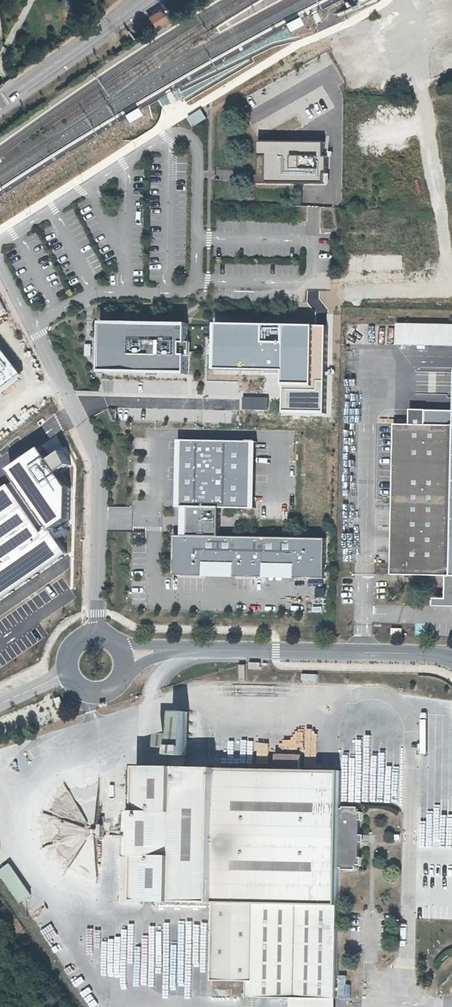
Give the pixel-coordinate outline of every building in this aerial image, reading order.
[(167,18),(161,8),(149,16),(155,25),(167,18)] [(300,18),(286,26),(287,27),(290,32),(304,24),(301,20),(300,18)] [(139,108),(124,115),(126,119),(128,123),(143,116),(140,110),(139,108)] [(200,108),(186,117),(192,127),(206,118),(200,108)] [(330,141),(260,140),(260,182),(329,182),(330,141)] [(110,323),(109,372),(194,374),(195,324),(110,323)] [(397,345),(451,346),(451,325),(398,324),(397,345)] [(25,373),(0,341),(0,392),(25,373)] [(395,573),(451,575),(451,410),(414,409),(414,424),(399,424),(395,573)] [(178,536),(171,536),(170,574),(200,575),(231,576),(259,577),(291,577),(320,578),(321,540),(216,537),(216,507),(252,508),(253,442),(175,440),(174,506),(179,506),(178,536)] [(0,486),(0,600),(65,555),(47,530),(62,519),(63,486),(54,473),(68,463),(55,444),(43,452),(36,443),(0,468),(8,480),(0,486)] [(451,575),(451,600),(440,599),(440,608),(451,608),(451,575)] [(63,696),(57,699),(60,708),(67,705),(63,696)] [(167,735),(167,748),(188,748),(188,755),(193,754),(193,745),(199,745),(199,713),(179,712),(179,735),(167,735)] [(277,770),(302,770),(302,753),(277,753),(277,770)] [(294,998),(339,999),(342,867),(344,868),(344,869),(359,869),(359,865),(363,865),(364,857),(360,857),(360,842),(366,842),(366,839),(367,835),(360,835),(360,820),(364,820),(364,812),(359,812),(359,808),(345,807),(345,809),(342,809),(343,771),(302,770),(277,770),(142,767),(142,770),(130,769),(129,799),(142,799),(141,813),(141,831),(140,857),(141,859),(124,858),(123,901),(216,903),(214,981),(248,981),(247,997),(294,998)] [(141,831),(141,813),(129,812),(127,856),(140,857),(141,831)] [(0,871),(0,872),(20,903),(33,895),(13,863),(0,871)] [(294,998),(294,1006),(339,1006),(339,999),(294,998)]
